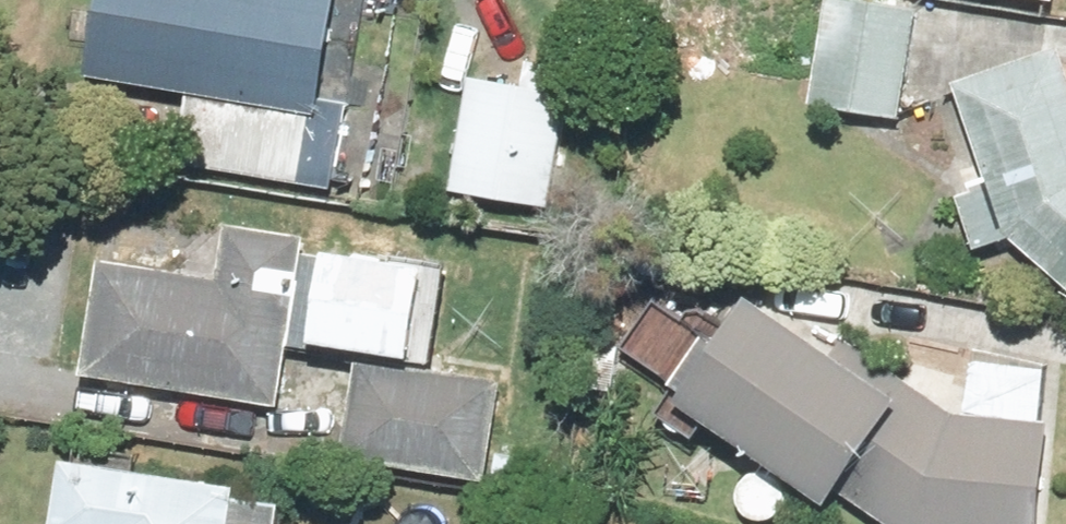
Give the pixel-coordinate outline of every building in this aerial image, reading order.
[(95,75),(194,91),(182,162),(338,187),(352,104),(326,100),(343,0),(107,0),(95,75)] [(923,8),(874,0),(831,0),(815,104),(906,118),(923,8)] [(1065,279),(1065,46),(961,83),(995,176),(963,187),(984,248),(1016,237),(1065,279)] [(575,92),(476,76),(457,190),(557,206),(575,92)] [(106,258),(88,374),(287,406),(313,236),(234,223),(226,277),(106,258)] [(337,250),(323,341),(423,357),(438,265),(337,250)] [(1047,421),(1052,364),(982,349),(970,414),(963,413),(851,336),(842,349),(763,294),(690,399),(840,503),(848,491),(895,523),(1065,523),(1065,503),(1050,501),(1058,422),(1047,421)] [(347,459),(492,481),(509,378),(363,355),(347,459)] [(248,486),(73,459),(64,523),(288,523),(291,504),(246,497),(248,486)]
